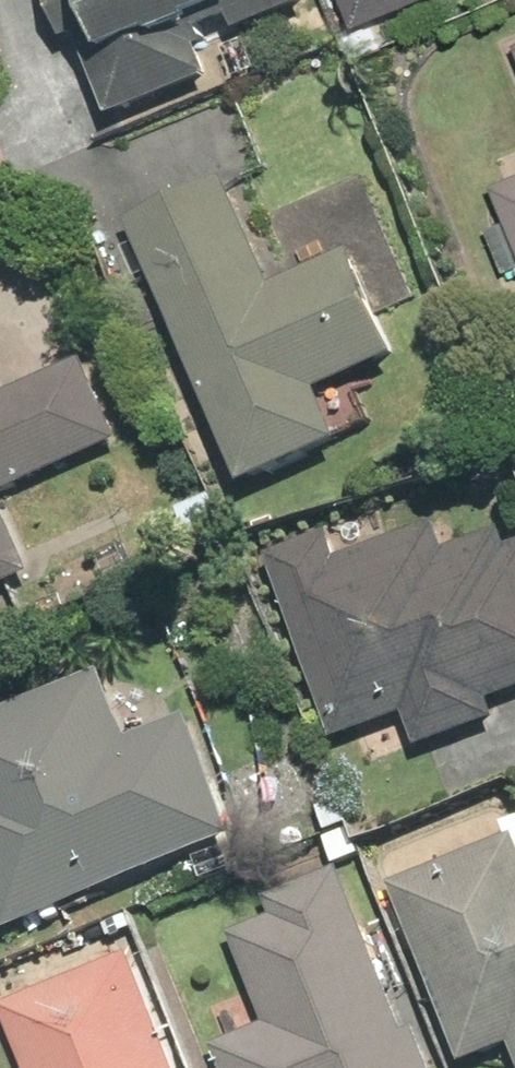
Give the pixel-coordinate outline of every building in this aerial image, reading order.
[(319,0),(56,0),(76,50),(94,43),(128,126),(223,87),(210,55),(323,9),(319,0)] [(368,35),(455,0),(354,0),(368,35)] [(233,182),(136,226),(263,507),(361,463),(337,411),(416,375),(363,258),(284,293),(233,182)] [(505,189),(514,213),(514,185),(505,189)] [(14,325),(0,293),(0,331),(14,325)] [(47,586),(10,506),(129,453),(91,368),(0,409),(0,607),(47,586)] [(343,755),(413,729),(426,765),(511,733),(505,716),(514,712),(514,545),(512,538),(457,559),(446,530),(348,567),(335,530),(267,556),(343,755)] [(19,946),(252,852),(200,726),(138,751),(107,674),(0,717),(0,900),(19,946)] [(398,894),(474,1067),(502,1067),(514,1062),(514,843),(398,894)] [(238,939),(275,1033),(221,1054),(227,1067),(437,1067),(426,1039),(417,1043),(357,892),(238,939)] [(12,1012),(34,1067),(184,1067),(142,961),(12,1012)]
